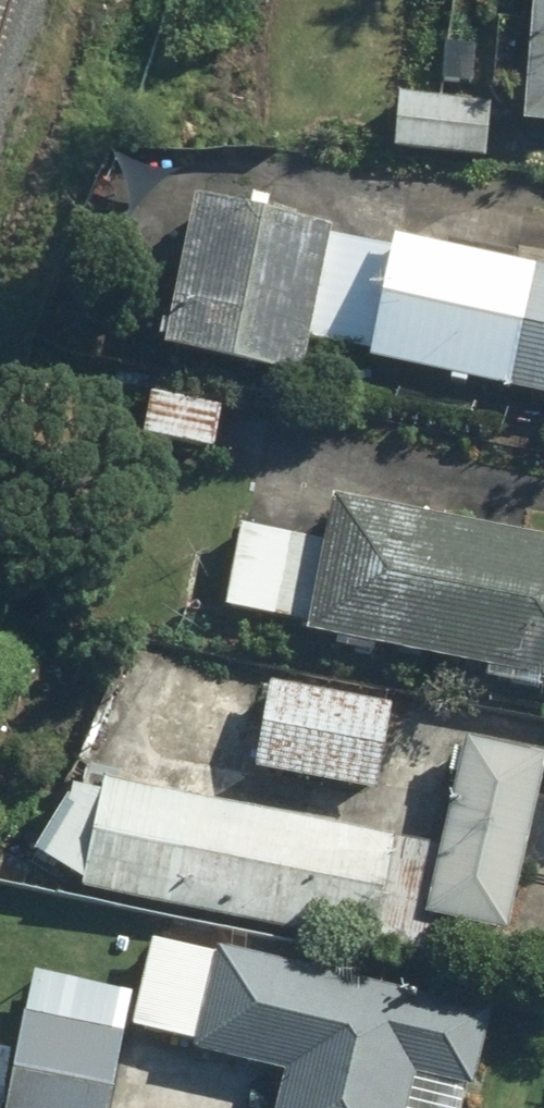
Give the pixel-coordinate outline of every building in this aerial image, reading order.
[(523,128),(543,129),(543,0),(531,0),(523,128)] [(397,98),(392,153),(481,162),(487,107),(397,98)] [(166,349),(304,382),(313,345),(365,358),(365,362),(543,405),(543,267),(398,232),(392,256),(334,242),(337,230),(202,198),(166,349)] [(150,397),(141,439),(213,453),(221,412),(150,397)] [(302,633),(338,641),(336,653),(370,661),(371,653),(481,678),(480,684),(543,698),(543,542),(341,496),(331,541),(242,521),(223,603),(304,622),(302,633)] [(275,687),(260,773),(377,792),(391,707),(275,687)] [(508,938),(543,758),(463,741),(427,922),(508,938)] [(79,889),(368,946),(389,839),(100,782),(79,889)] [(131,1029),(194,1044),(192,1052),(283,1075),(275,1107),(411,1107),(418,1079),(475,1094),(495,1013),(219,945),(216,957),(152,941),(131,1029)] [(127,1038),(10,1021),(0,1090),(0,1107),(117,1107),(127,1038)]
